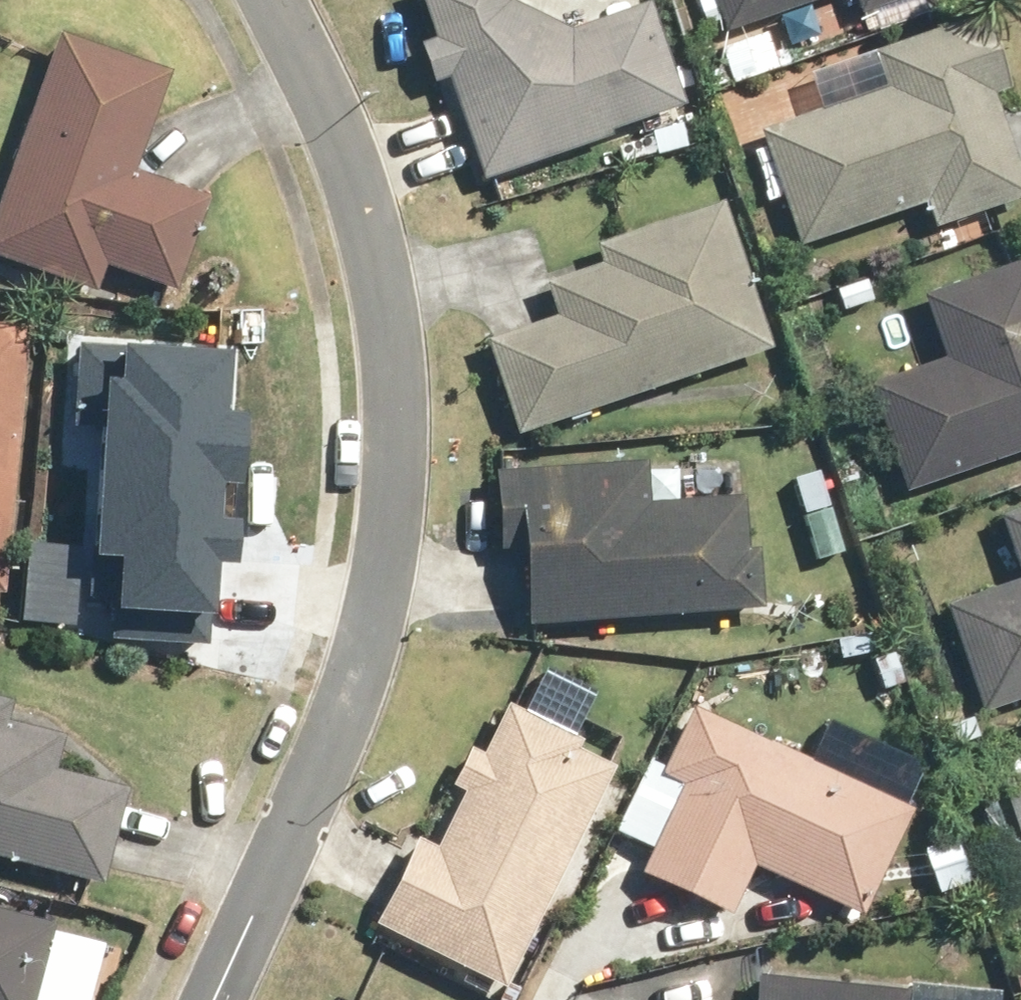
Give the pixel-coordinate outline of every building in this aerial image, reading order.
[(502,4),(501,0),(413,0),(478,185),(681,108),(644,7),(573,33),(502,4)] [(719,41),(847,0),(706,0),(719,41)] [(858,18),(915,0),(852,0),(858,18)] [(881,85),(757,126),(798,250),(920,209),(928,235),(1020,204),(1020,187),(997,117),(1013,112),(980,15),(870,52),(881,85)] [(99,272),(172,297),(207,198),(133,172),(164,83),(48,43),(0,180),(0,263),(91,295),(99,272)] [(538,286),(550,319),(481,342),(513,437),(766,352),(715,203),(589,246),(596,266),(538,286)] [(865,388),(902,494),(1020,454),(1020,259),(913,296),(936,363),(865,388)] [(14,433),(24,329),(0,327),(0,587),(14,433)] [(115,375),(114,385),(73,381),(50,622),(191,635),(213,394),(192,392),(193,383),(115,375)] [(494,553),(515,552),(521,631),(753,613),(744,500),(641,508),(638,465),(489,477),(494,553)] [(1015,584),(939,608),(971,711),(1020,696),(1020,508),(993,517),(1015,584)] [(121,791),(49,772),(58,737),(2,723),(9,698),(0,696),(0,865),(96,889),(121,791)] [(376,939),(490,998),(611,767),(497,708),(376,939)] [(898,804),(699,719),(653,825),(852,910),(898,804)] [(50,925),(0,912),(0,999),(29,999),(50,925)] [(766,982),(764,999),(946,999),(766,982)]
